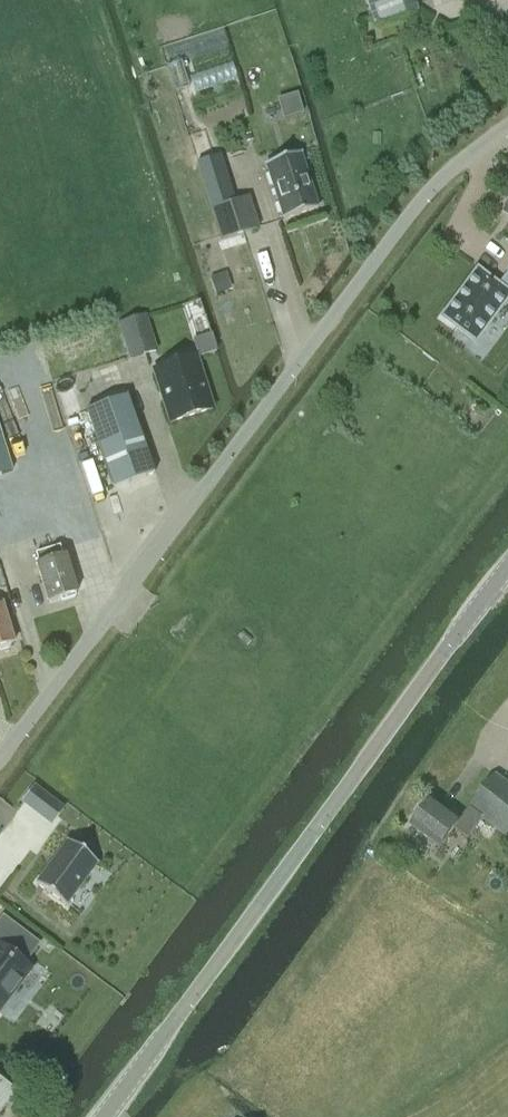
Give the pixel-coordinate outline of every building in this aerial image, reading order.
[(373,26),(416,13),(412,0),(365,0),(373,26)] [(298,153),(265,164),(283,220),(316,209),(298,153)] [(248,198),(210,210),(219,240),(257,228),(248,198)] [(507,292),(507,269),(506,271),(507,272),(497,286),(477,272),(477,271),(476,270),(474,272),(475,272),(442,316),(440,317),(442,318),(472,340),(472,341),(474,342),(475,340),(474,340),(507,296),(507,295),(507,294),(507,293),(507,292)] [(224,276),(211,281),(215,293),(228,289),(224,276)] [(136,319),(117,325),(128,359),(147,353),(136,319)] [(195,357),(152,371),(168,422),(211,409),(195,357)] [(126,397),(84,411),(111,488),(153,473),(126,397)] [(11,471),(0,437),(0,475),(11,471)] [(37,566),(36,566),(46,602),(58,599),(60,602),(74,598),(73,594),(75,594),(64,557),(61,558),(58,547),(34,554),(37,566)] [(12,643),(1,606),(0,606),(0,650),(8,648),(9,645),(9,644),(12,643)] [(411,825),(439,847),(454,828),(467,837),(482,817),(507,838),(507,784),(495,773),(458,821),(430,800),(411,825)] [(33,787),(24,798),(36,808),(45,796),(33,787)] [(67,841),(35,883),(64,906),(96,863),(67,841)] [(29,969),(22,964),(37,944),(2,917),(0,919),(0,1008),(29,969)] [(10,1097),(15,1089),(0,1078),(0,1110),(10,1097)]
